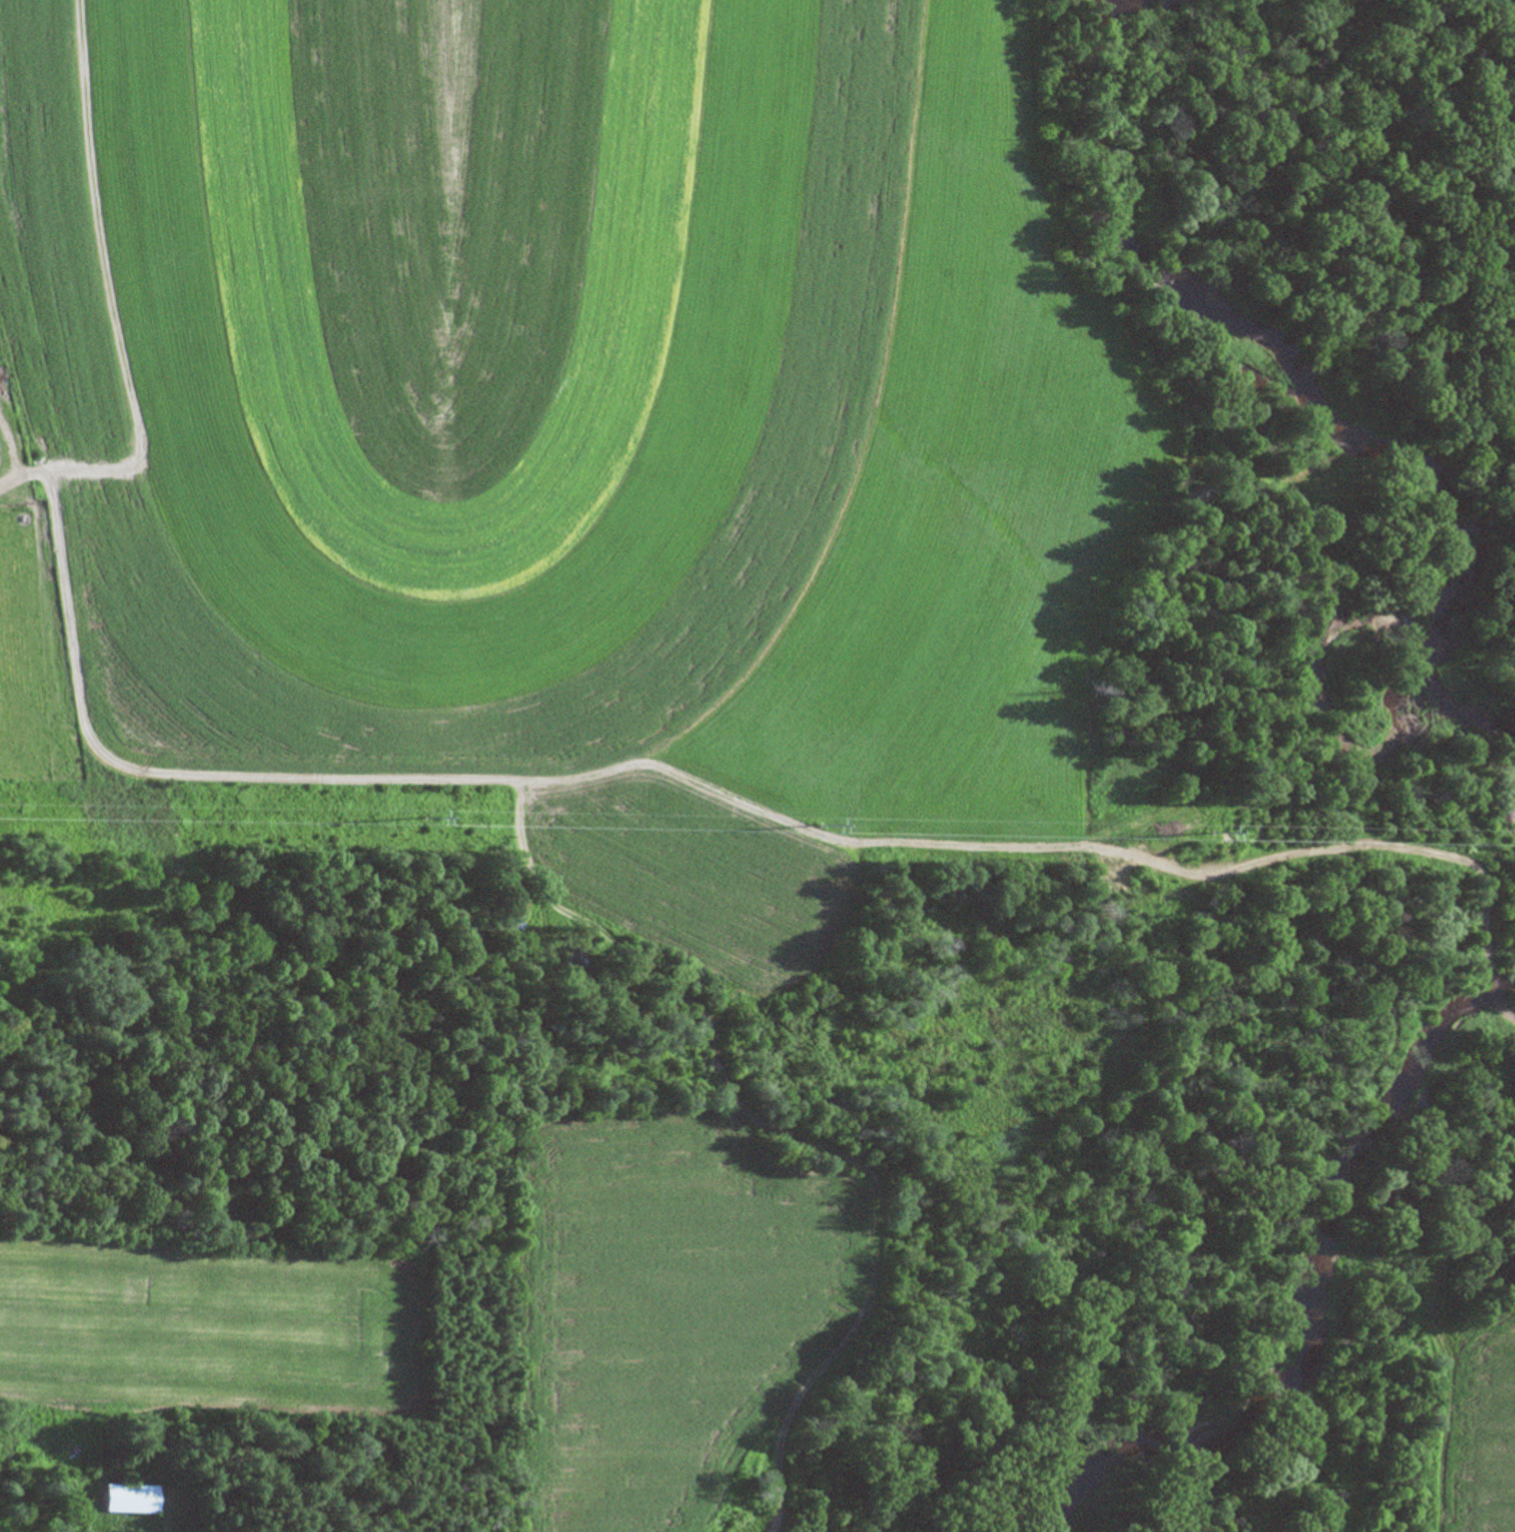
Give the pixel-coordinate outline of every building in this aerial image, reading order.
[(102,1514),(156,1515),(156,1486),(102,1485),(102,1514)]
